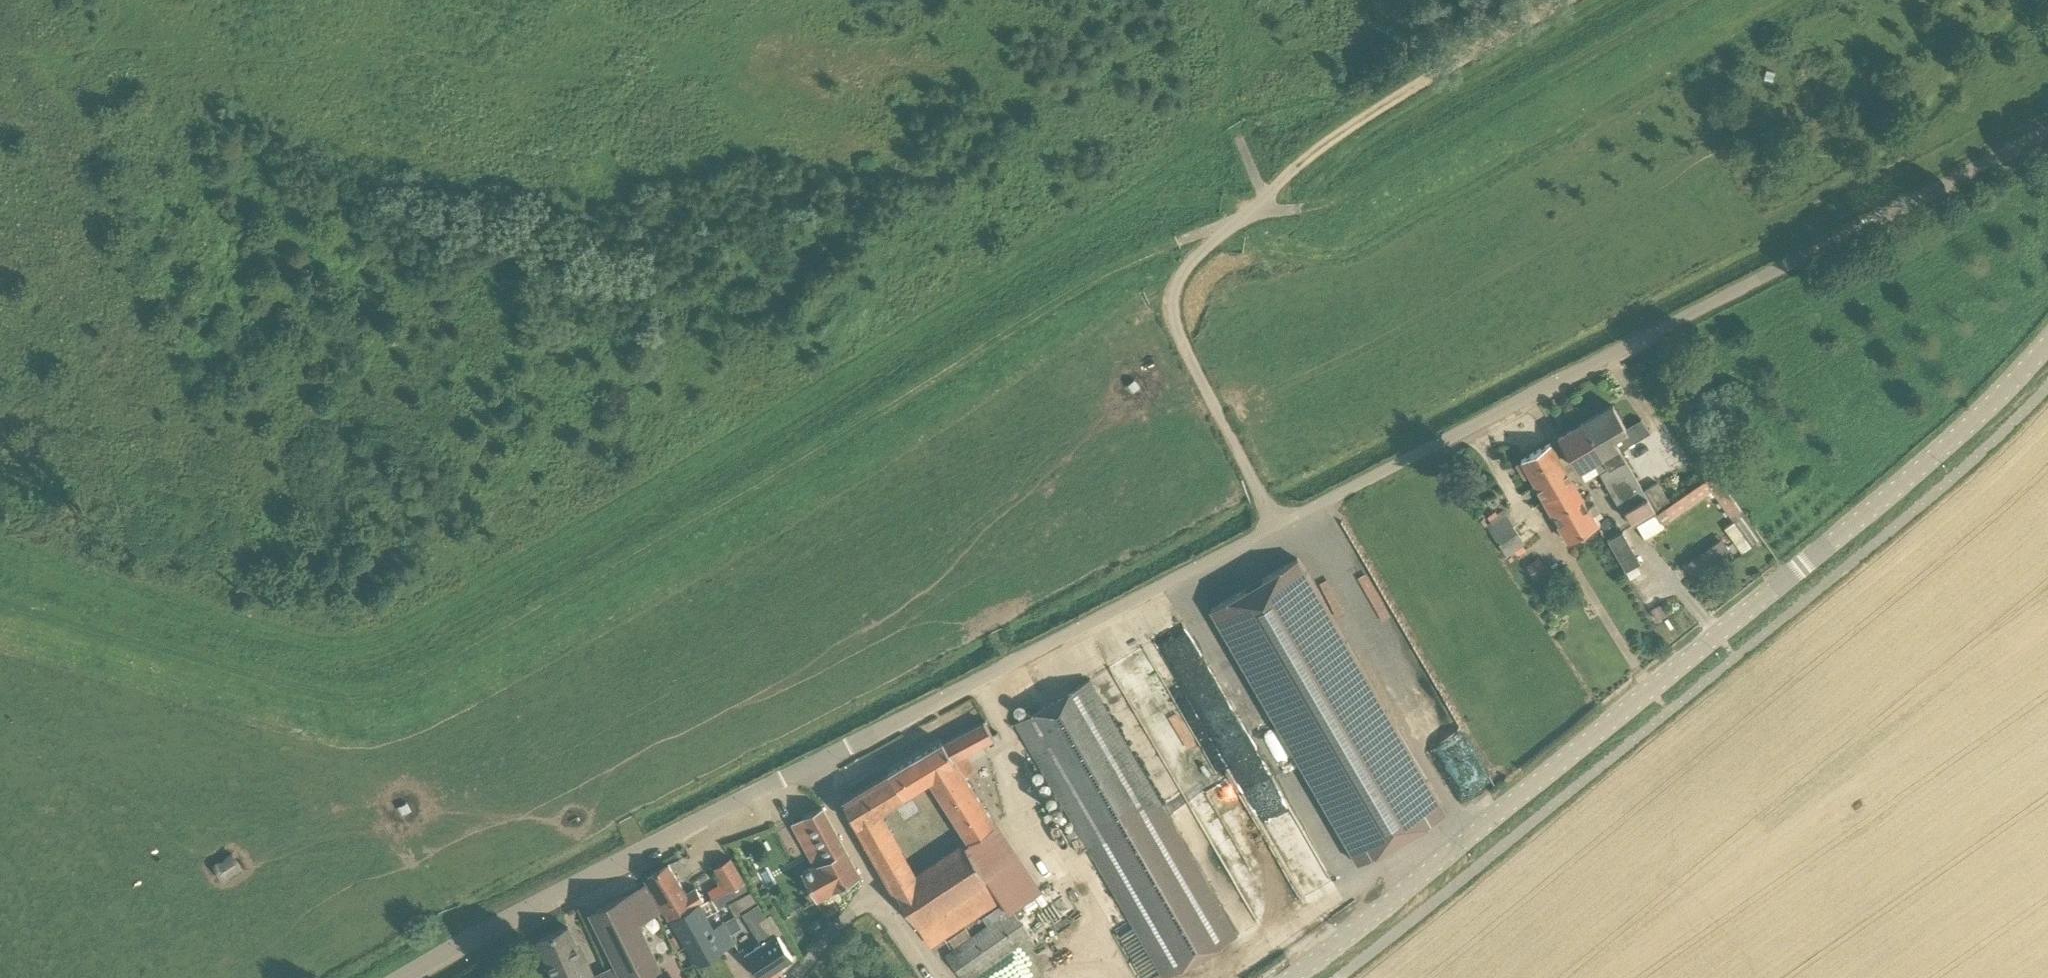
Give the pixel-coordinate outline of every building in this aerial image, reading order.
[(1612,406),(1583,423),(1608,467),(1624,458),(1619,451),(1650,433),(1640,420),(1625,428),(1612,406)] [(1608,467),(1583,423),(1558,438),(1568,456),(1569,455),(1578,470),(1592,462),(1622,513),(1625,511),(1634,526),(1655,513),(1642,491),(1624,458),(1608,467)] [(1572,483),(1549,443),(1520,460),(1543,500),(1572,483)] [(1670,504),(1666,506),(1672,516),(1711,489),(1731,515),(1740,510),(1714,474),(1670,504)] [(1597,525),(1572,483),(1543,500),(1568,542),(1597,525)] [(1656,483),(1642,491),(1655,513),(1661,524),(1672,516),(1666,506),(1670,504),(1656,483)] [(1506,554),(1525,542),(1503,509),(1484,521),(1506,554)] [(1740,510),(1731,515),(1736,521),(1753,545),(1754,546),(1762,540),(1741,509),(1740,510)] [(1641,563),(1622,532),(1608,541),(1626,572),(1637,565),(1641,563)] [(1741,553),(1730,535),(1687,561),(1698,579),(1741,553)] [(1535,578),(1548,569),(1539,557),(1527,565),(1535,578)] [(1295,561),(1223,603),(1372,858),(1444,816),(1295,561)] [(1641,573),(1637,565),(1626,572),(1631,579),(1641,573)] [(1016,723),(1164,977),(1166,977),(1237,937),(1088,681),(1016,723)] [(995,740),(984,722),(943,744),(942,743),(889,775),(843,802),(857,825),(894,891),(930,946),(1000,901),(1005,908),(1039,886),(957,761),(995,740)] [(801,872),(817,901),(861,877),(823,807),(791,824),(814,865),(801,872)] [(718,909),(728,904),(751,891),(730,858),(714,868),(725,888),(711,896),(718,909)] [(671,921),(700,902),(703,901),(696,890),(686,896),(668,866),(646,880),(671,921)] [(607,970),(611,977),(641,977),(662,968),(639,922),(660,912),(644,885),(587,913),(613,967),(607,970)] [(751,891),(728,904),(736,918),(742,914),(758,904),(751,891)] [(711,896),(700,902),(671,921),(699,965),(734,942),(723,922),(714,928),(707,915),(718,909),(711,896)] [(791,956),(778,936),(783,932),(771,913),(766,917),(758,904),(742,914),(761,943),(744,955),(759,977),(765,977),(793,960),(791,956)] [(945,956),(961,977),(971,977),(1030,937),(1011,910),(945,956)] [(607,970),(590,977),(567,926),(534,941),(551,977),(611,977),(607,970)]
